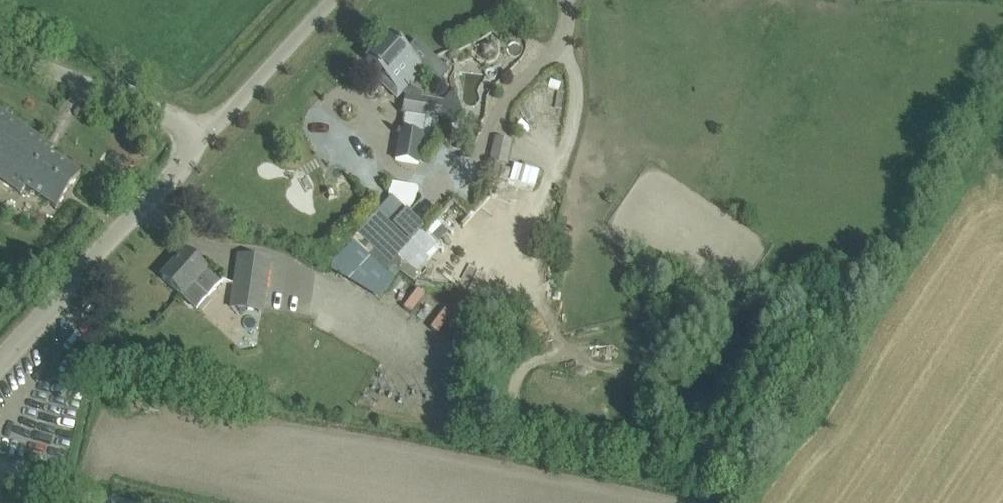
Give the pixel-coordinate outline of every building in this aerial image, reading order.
[(416,42),(407,53),(389,36),(367,60),(402,93),(433,58),(416,42)] [(437,137),(440,120),(443,100),(405,94),(402,113),(425,117),(422,133),(401,129),(396,159),(420,164),(424,135),(437,137)] [(21,193),(25,187),(56,208),(80,175),(49,153),(53,147),(0,110),(0,179),(21,193)] [(512,140),(510,140),(491,136),(487,161),(507,165),(512,140)] [(513,169),(510,181),(534,187),(537,176),(513,169)] [(423,228),(406,212),(391,199),(358,233),(373,247),(389,263),(423,228)] [(205,269),(200,265),(185,252),(162,278),(197,309),(219,283),(204,270),(205,269)] [(263,300),(269,260),(239,255),(233,296),(263,300)]
